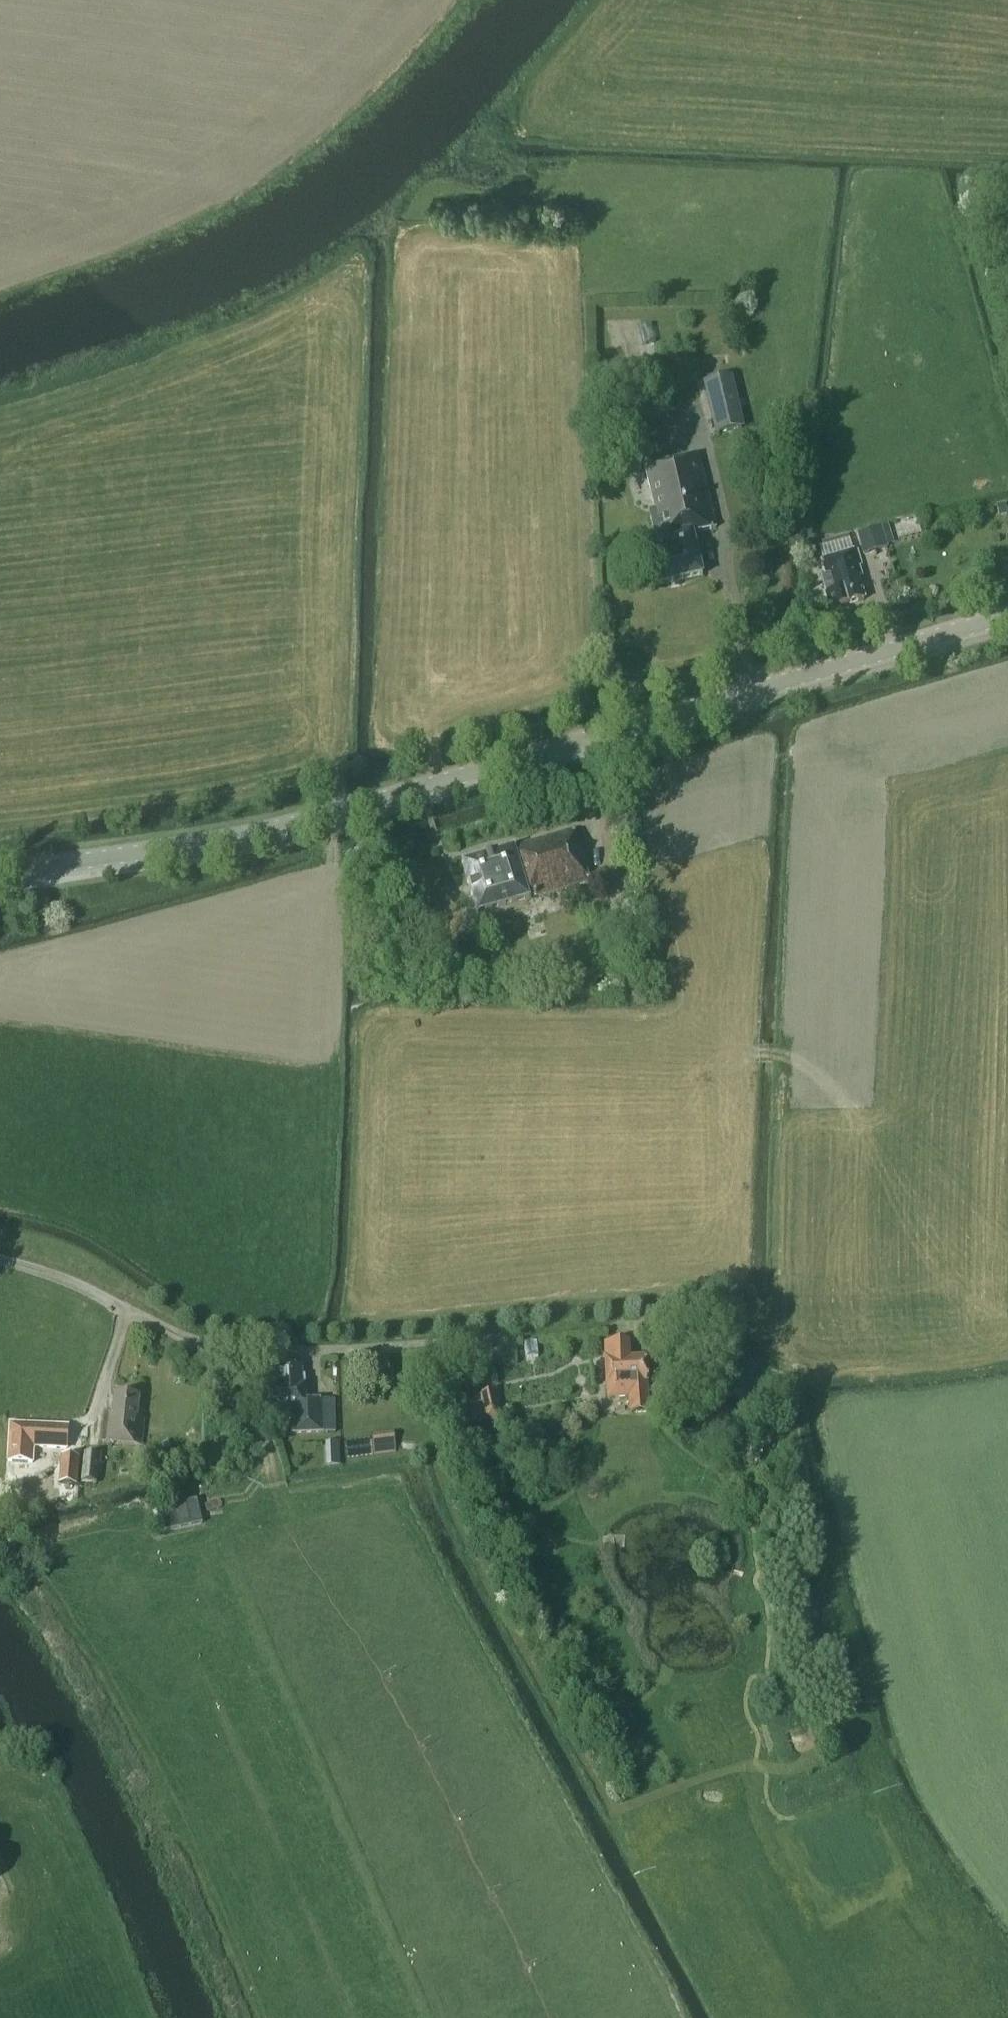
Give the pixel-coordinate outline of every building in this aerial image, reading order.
[(718,434),(741,428),(729,378),(706,383),(718,434)] [(692,533),(715,527),(698,454),(644,467),(654,511),(649,512),(655,540),(641,543),(651,586),(702,574),(692,533)] [(858,534),(864,554),(886,547),(880,527),(858,534)] [(825,594),(829,609),(864,599),(857,578),(861,577),(858,566),(860,565),(856,550),(821,561),(831,592),(825,594)] [(461,862),(472,901),(476,914),(529,898),(587,881),(572,830),(461,862)] [(605,1343),(605,1354),(607,1383),(608,1383),(609,1395),(629,1394),(630,1409),(647,1408),(645,1380),(646,1380),(644,1356),(631,1357),(631,1342),(605,1343)] [(276,1369),(276,1377),(277,1383),(269,1384),(270,1411),(291,1410),(291,1434),(336,1432),(335,1400),(322,1400),(322,1399),(304,1400),(303,1367),(276,1369)] [(468,1397),(473,1425),(501,1419),(496,1392),(468,1397)] [(140,1445),(143,1419),(136,1418),(139,1396),(114,1393),(112,1414),(105,1413),(102,1440),(140,1445)] [(66,1427),(19,1425),(10,1424),(7,1461),(33,1463),(35,1445),(65,1447),(66,1427)] [(381,1433),(370,1434),(373,1454),(384,1453),(381,1433)] [(334,1463),(347,1462),(346,1438),(332,1439),(334,1463)] [(84,1453),(81,1481),(97,1483),(100,1454),(84,1453)] [(62,1455),(60,1484),(76,1485),(79,1456),(62,1455)] [(197,1500),(153,1510),(158,1532),(202,1523),(197,1500)]
